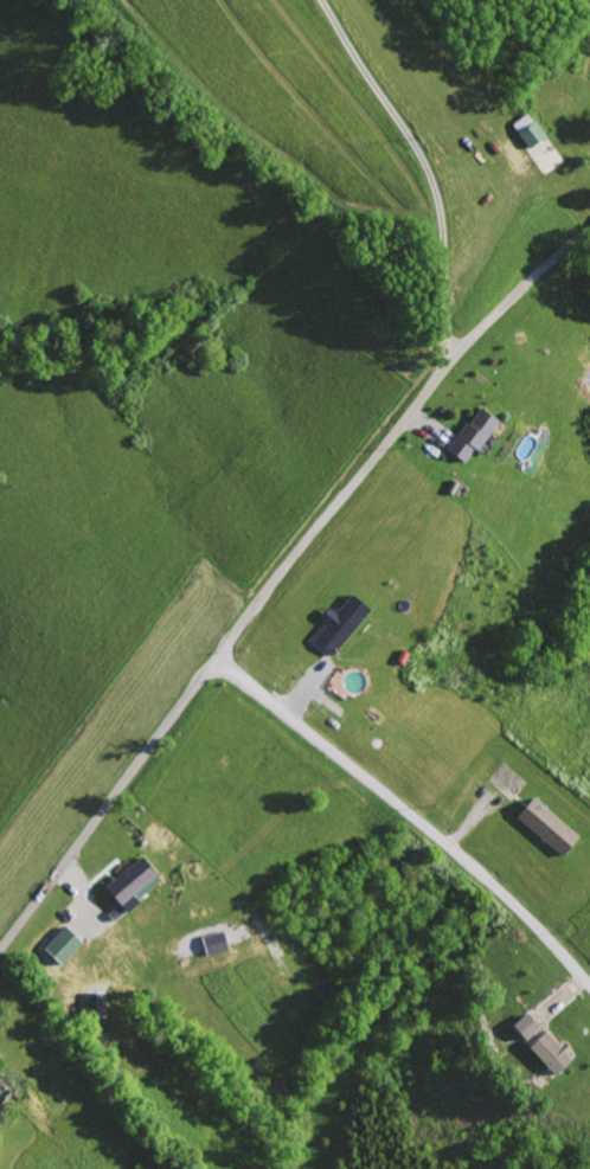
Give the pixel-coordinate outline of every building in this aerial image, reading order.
[(507,125),(524,148),(541,136),(523,113),(507,125)] [(474,452),(493,420),(472,407),(444,452),(460,462),(468,448),(474,452)] [(325,608),(315,619),(322,625),(308,641),(327,657),(366,611),(347,595),(331,614),(325,608)] [(559,856),(575,836),(526,799),(510,820),(559,856)] [(136,903),(134,900),(158,882),(139,858),(100,888),(121,914),(136,903)] [(78,944),(60,928),(40,950),(57,966),(78,944)] [(202,956),(224,953),(221,933),(199,936),(202,956)] [(522,1042),(536,1030),(524,1015),(509,1027),(522,1042)] [(563,1055),(568,1051),(561,1043),(555,1047),(542,1032),(525,1048),(551,1077),(569,1061),(563,1055)]
